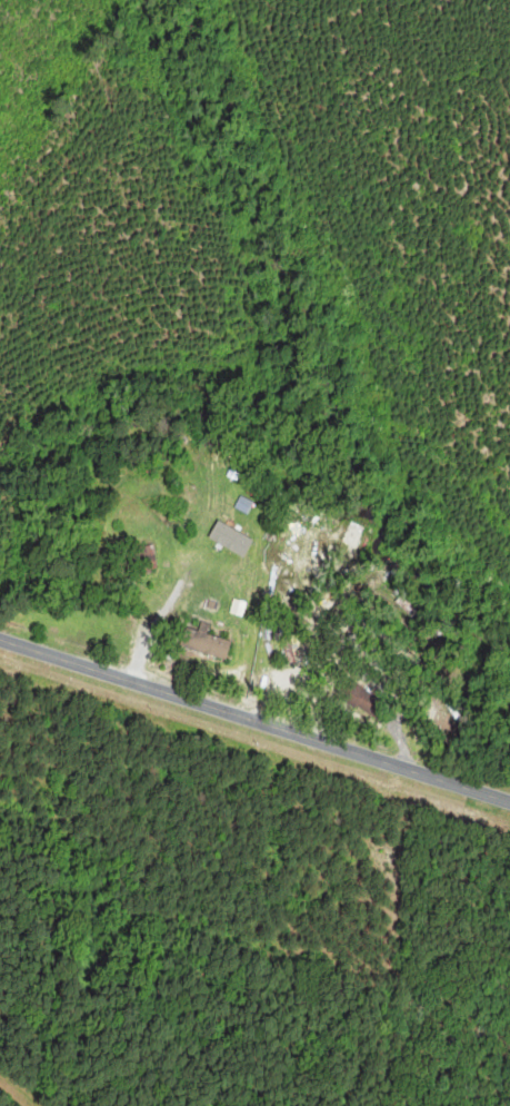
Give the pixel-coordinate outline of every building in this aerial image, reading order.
[(156,574),(156,547),(132,547),(132,574),(156,574)] [(227,660),(232,641),(203,634),(203,633),(185,629),(180,648),(227,660)] [(364,705),(369,689),(349,684),(345,701),(364,705)]
